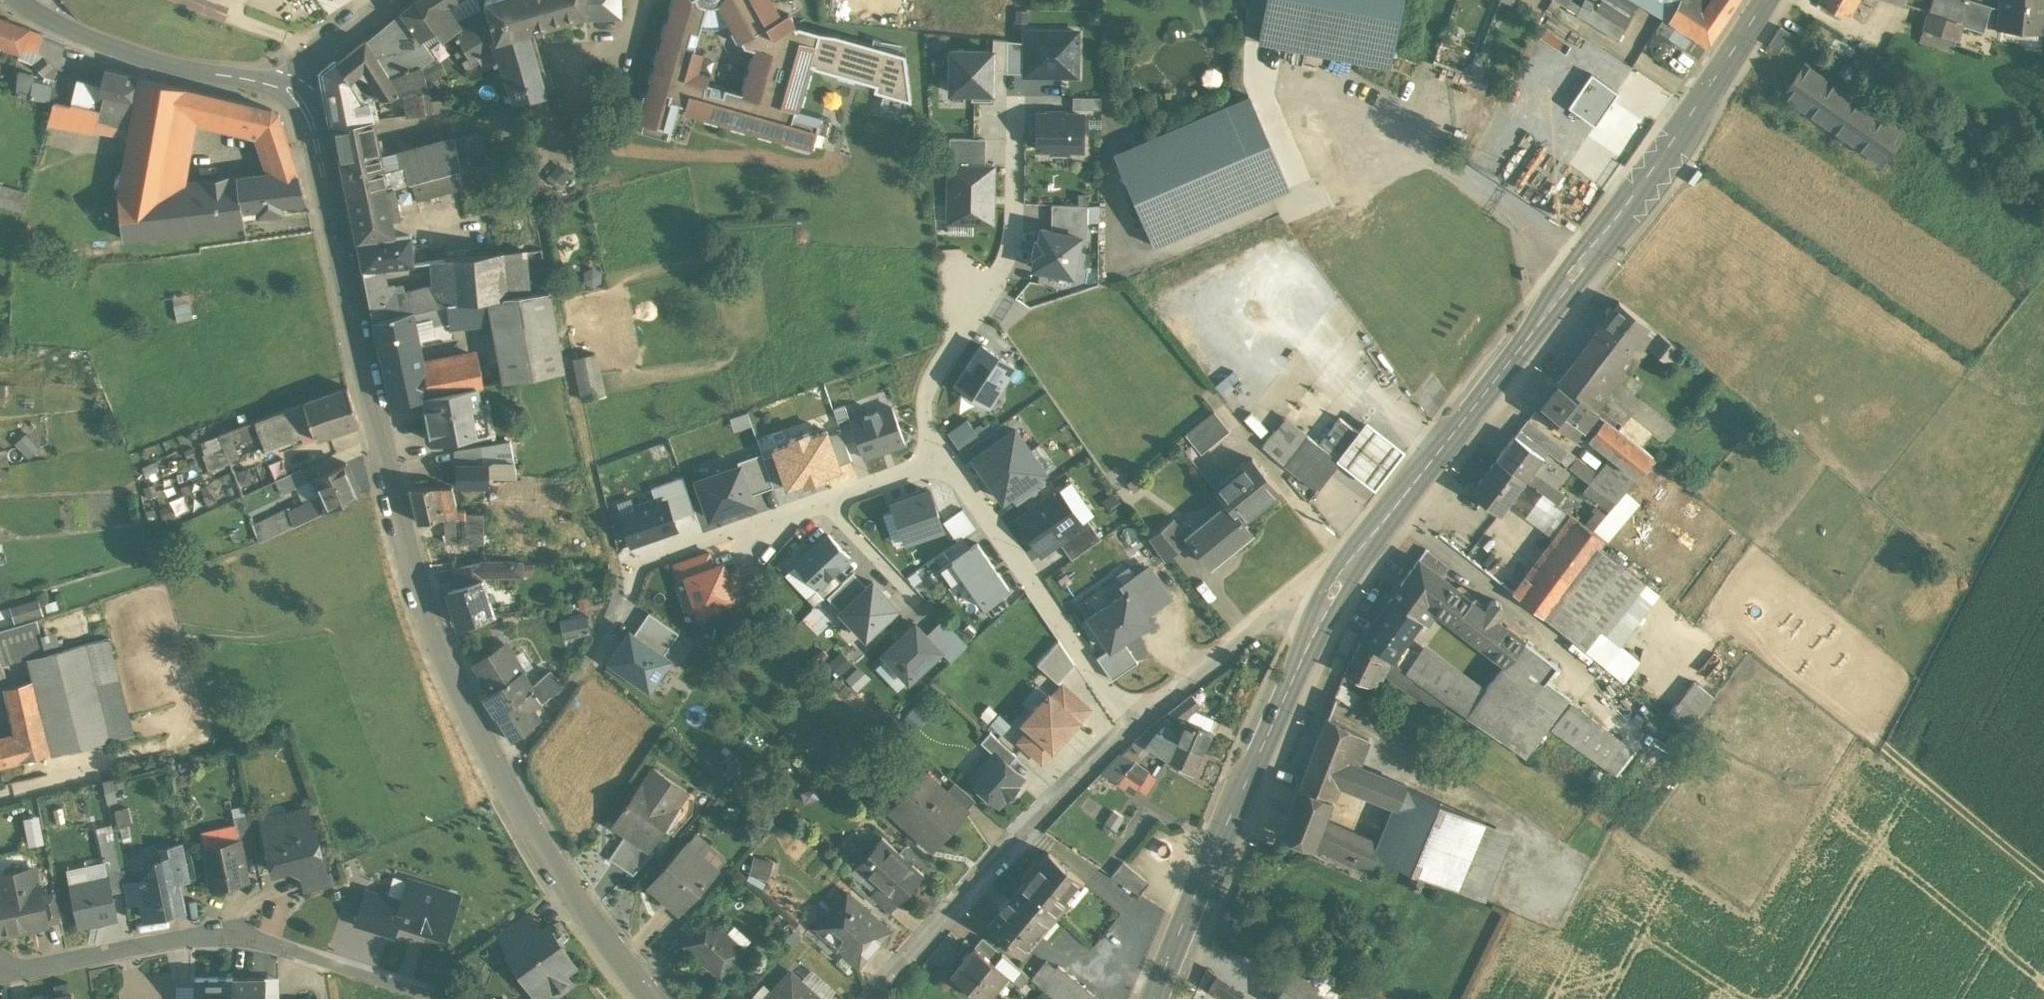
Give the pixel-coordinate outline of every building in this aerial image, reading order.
[(415,0),(401,12),(421,40),(436,30),(443,40),(462,28),(448,6),(458,0),(416,0),(415,0)] [(496,39),(497,40),(529,30),(587,13),(587,0),(485,0),(496,39)] [(587,13),(587,18),(622,17),(621,0),(587,0),(587,13)] [(789,29),(795,26),(788,13),(782,17),(772,0),(673,0),(667,22),(665,21),(661,35),(663,36),(659,49),(657,48),(653,62),(655,63),(653,70),(651,69),(648,80),(650,81),(646,95),(641,94),(635,118),(640,119),(639,122),(643,123),(640,133),(668,140),(678,104),(686,107),(684,112),(704,118),(703,120),(717,124),(718,122),(731,125),(730,128),(744,132),(745,129),(758,133),(757,135),(771,139),(772,137),(786,141),(784,146),(808,152),(810,148),(812,148),(814,144),(823,147),(831,119),(799,110),(801,104),(803,104),(806,93),(804,92),(806,85),(808,86),(812,72),(810,71),(811,67),(812,64),(814,65),(818,53),(815,53),(817,45),(794,38),(789,29)] [(1259,42),(1389,67),(1402,0),(1267,0),(1259,42)] [(1582,3),(1595,11),(1601,0),(1584,0),(1582,3)] [(1595,11),(1606,18),(1617,0),(1601,0),(1595,11)] [(1634,0),(1617,0),(1606,18),(1623,28),(1629,19),(1638,2),(1634,0)] [(1669,21),(1681,0),(1634,0),(1638,2),(1664,18),(1669,21)] [(1669,21),(1707,46),(1738,0),(1681,0),(1669,21)] [(1820,2),(1848,18),(1857,0),(1821,0),(1820,2)] [(1930,12),(1961,22),(1968,0),(1934,0),(1930,12)] [(1970,0),(1968,0),(1961,22),(1960,25),(1983,32),(1991,7),(1970,0)] [(1998,29),(2043,33),(2043,20),(2043,0),(2001,0),(1998,29)] [(476,13),(468,16),(474,27),(484,21),(481,10),(476,13)] [(401,12),(366,41),(377,62),(378,61),(384,71),(385,71),(390,79),(422,67),(434,58),(421,40),(401,12)] [(1961,22),(1930,12),(1925,30),(1956,39),(1960,25),(1961,22)] [(0,16),(0,45),(20,53),(23,47),(36,52),(38,50),(43,35),(29,30),(29,28),(0,16)] [(1707,46),(1669,21),(1664,18),(1656,30),(1699,58),(1707,46)] [(474,27),(456,37),(458,40),(459,39),(471,60),(494,47),(491,40),(484,21),(474,27)] [(874,91),(911,102),(906,54),(840,35),(839,37),(795,26),(789,29),(794,38),(817,45),(815,53),(818,53),(814,65),(812,64),(811,67),(838,75),(837,77),(854,82),(855,79),(875,85),(874,91)] [(1769,46),(1779,52),(1791,35),(1781,29),(1769,46)] [(529,30),(497,40),(496,39),(491,40),(494,47),(514,101),(536,98),(547,96),(529,30)] [(1956,39),(1925,30),(1921,43),(1952,52),(1956,39)] [(1025,43),(1025,74),(1025,75),(1077,76),(1078,32),(1025,31),(1025,43)] [(66,44),(43,35),(38,50),(44,57),(57,72),(61,73),(66,57),(62,56),(66,44)] [(1855,49),(1835,37),(1829,47),(1848,59),(1855,49)] [(366,41),(338,62),(349,80),(360,74),(369,80),(381,98),(399,94),(399,95),(404,94),(423,91),(429,89),(422,67),(390,79),(385,71),(384,71),(378,61),(377,62),(366,41)] [(993,52),(992,70),(1007,70),(1008,41),(993,41),(993,52)] [(1025,43),(1008,41),(1007,70),(1007,73),(1025,74),(1025,43)] [(993,52),(951,51),(950,93),(971,93),(992,93),(992,70),(993,52)] [(57,72),(44,57),(34,65),(43,76),(49,80),(55,82),(57,72)] [(349,80),(338,62),(325,74),(335,125),(372,120),(369,101),(363,102),(349,80)] [(1830,81),(1805,64),(1784,94),(1808,111),(1830,81)] [(87,100),(86,105),(100,109),(132,117),(139,78),(105,69),(102,84),(92,82),(87,100)] [(18,94),(31,96),(33,83),(33,73),(20,71),(18,94)] [(1618,93),(1592,74),(1575,99),(1589,109),(1583,117),(1595,126),(1618,93)] [(132,117),(130,129),(117,194),(118,194),(119,200),(167,194),(187,113),(192,90),(139,77),(139,78),(132,117)] [(75,91),(73,97),(87,100),(92,82),(78,78),(75,91)] [(1854,98),(1830,81),(1808,111),(1833,129),(1854,98)] [(52,86),(33,83),(31,96),(50,99),(52,86)] [(75,91),(52,86),(50,99),(72,103),(73,97),(75,91)] [(192,90),(187,113),(202,117),(184,192),(238,185),(299,175),(278,114),(271,110),(192,90)] [(423,91),(404,94),(407,115),(426,113),(423,91)] [(992,102),(992,93),(971,93),(971,102),(992,102)] [(1249,95),(1114,153),(1154,247),(1289,189),(1249,95)] [(450,97),(434,100),(435,112),(451,109),(450,97)] [(1100,98),(1074,98),(1074,109),(1100,110),(1100,98)] [(1879,115),(1854,98),(1833,129),(1857,146),(1879,115)] [(1569,108),(1583,117),(1589,109),(1575,99),(1569,108)] [(132,117),(100,109),(97,121),(130,129),(132,117)] [(1083,149),(1083,116),(1037,115),(1037,149),(1051,149),(1051,154),(1069,154),(1069,149),(1083,149)] [(1903,132),(1879,115),(1857,146),(1882,163),(1903,132)] [(373,122),(335,127),(349,198),(459,170),(461,170),(458,159),(454,140),(398,155),(401,166),(383,171),(373,122)] [(479,134),(454,140),(458,159),(483,152),(479,134)] [(950,166),(985,166),(985,140),(950,140),(950,166)] [(483,152),(458,159),(461,170),(522,153),(519,143),(483,152)] [(950,166),(949,166),(948,223),(993,224),(995,167),(985,166),(950,166)] [(1696,168),(1688,180),(1695,185),(1703,173),(1696,168)] [(459,170),(349,198),(358,243),(394,239),(390,221),(401,219),(400,215),(421,211),(418,198),(462,186),(459,170)] [(299,175),(238,185),(243,212),(256,210),(257,217),(285,214),(284,206),(308,203),(299,175)] [(25,208),(31,188),(2,180),(0,188),(0,200),(25,208)] [(238,185),(184,192),(167,194),(119,200),(124,241),(245,226),(243,212),(238,185)] [(1088,206),(1052,205),(1051,231),(1081,237),(1086,240),(1088,206)] [(1073,276),(1081,237),(1051,231),(1042,229),(1039,241),(1037,241),(1034,255),(1036,256),(1034,268),(1073,276)] [(358,243),(363,269),(392,266),(414,263),(411,237),(394,239),(358,243)] [(505,251),(509,297),(536,294),(532,249),(505,251)] [(441,259),(447,303),(489,299),(509,297),(505,251),(441,259)] [(374,323),(447,303),(441,259),(430,261),(432,284),(405,290),(404,283),(395,285),(392,266),(363,269),(374,323)] [(505,382),(564,371),(550,293),(536,294),(509,297),(489,299),(493,320),(505,382)] [(451,325),(493,320),(489,299),(447,303),(450,322),(451,325)] [(1618,302),(1583,349),(1613,372),(1617,366),(1648,326),(1618,302)] [(447,303),(374,323),(385,377),(423,369),(414,323),(432,319),(433,325),(450,322),(447,303)] [(1648,326),(1617,366),(1627,374),(1647,347),(1657,334),(1648,326)] [(1657,334),(1647,347),(1664,360),(1674,348),(1657,334)] [(981,401),(988,405),(1014,366),(982,346),(957,385),(963,389),(960,394),(978,405),(981,401)] [(1588,403),(1600,388),(1613,372),(1583,349),(1559,379),(1588,403)] [(572,358),(582,401),(607,395),(597,353),(572,358)] [(423,369),(385,377),(391,404),(423,398),(477,387),(484,386),(478,357),(423,369)] [(1588,403),(1559,379),(1538,406),(1578,437),(1584,430),(1598,411),(1588,403)] [(477,387),(423,398),(429,431),(427,434),(428,440),(433,443),(439,442),(441,439),(485,431),(477,387)] [(347,388),(303,404),(313,430),(308,432),(311,440),(316,439),(316,440),(360,425),(347,388)] [(1598,411),(1655,457),(1668,443),(1600,388),(1588,403),(1598,411)] [(254,420),(265,446),(308,432),(313,430),(303,404),(303,403),(254,420)] [(841,431),(845,443),(857,439),(851,422),(845,405),(833,409),(841,431)] [(892,408),(851,422),(857,439),(863,458),(905,444),(892,408)] [(1655,457),(1598,411),(1584,430),(1611,455),(1637,478),(1655,457)] [(1214,412),(1185,435),(1201,454),(1229,431),(1214,412)] [(1285,418),(1262,447),(1284,465),(1317,491),(1340,461),(1340,460),(1360,434),(1339,417),(1319,444),(1285,418)] [(973,445),(982,439),(967,419),(947,433),(962,453),(973,445)] [(1597,473),(1528,420),(1516,435),(1543,457),(1549,450),(1590,482),(1597,473)] [(1360,434),(1340,460),(1340,461),(1375,488),(1405,449),(1370,421),(1360,434)] [(973,445),(980,454),(1009,433),(1002,424),(982,439),(973,445)] [(220,434),(230,460),(240,457),(230,430),(220,434)] [(973,459),(988,480),(1028,451),(1013,430),(1009,433),(980,454),(973,459)] [(841,431),(826,437),(835,465),(851,460),(845,443),(841,431)] [(791,444),(775,449),(777,454),(787,483),(787,484),(804,479),(805,482),(822,476),(821,473),(836,468),(835,465),(826,437),(824,433),(809,438),(808,435),(790,441),(791,444)] [(1516,435),(1498,457),(1526,479),(1532,471),(1543,457),(1516,435)] [(510,441),(457,451),(457,466),(489,466),(491,466),(493,466),(514,463),(510,441)] [(1028,451),(988,480),(1003,500),(1010,495),(1038,475),(1043,472),(1028,451)] [(740,466),(750,496),(773,488),(763,459),(762,454),(739,462),(740,466)] [(763,459),(773,488),(787,483),(777,454),(763,459)] [(1597,473),(1590,482),(1617,503),(1637,478),(1611,455),(1597,473)] [(1526,479),(1498,457),(1471,491),(1499,512),(1526,479)] [(1252,459),(1214,489),(1226,504),(1226,503),(1241,522),(1279,491),(1252,459)] [(514,463),(493,466),(493,476),(517,477),(514,463)] [(346,464),(313,479),(321,495),(322,498),(324,498),(329,510),(360,496),(346,464)] [(489,466),(457,466),(456,487),(490,487),(489,476),(489,466)] [(740,466),(697,481),(709,518),(753,503),(750,496),(740,466)] [(281,494),(296,487),(307,482),(302,470),(275,481),(281,494)] [(1564,495),(1532,471),(1526,479),(1557,503),(1564,495)] [(1044,484),(1038,475),(1010,495),(1017,504),(1044,484)] [(321,495),(313,479),(307,482),(296,487),(303,504),(321,495)] [(452,489),(410,489),(418,524),(444,520),(445,519),(466,522),(466,514),(466,510),(453,511),(452,489)] [(1058,491),(1017,520),(1041,553),(1058,540),(1082,524),(1058,491)] [(931,492),(893,505),(905,541),(943,528),(931,492)] [(321,495),(303,504),(289,510),(295,525),(329,510),(324,498),(322,498),(321,495)] [(632,545),(677,529),(666,500),(658,504),(656,500),(635,508),(636,511),(622,516),(632,545)] [(1187,535),(1186,535),(1190,540),(1211,566),(1251,533),(1241,522),(1226,503),(1226,504),(1187,535)] [(259,541),(295,525),(289,510),(287,507),(252,524),(259,541)] [(466,522),(466,544),(484,543),(484,513),(466,514),(466,522)] [(1173,518),(1149,538),(1165,561),(1190,540),(1186,535),(1187,535),(1173,518)] [(445,519),(444,520),(445,534),(442,535),(445,544),(453,544),(466,544),(466,522),(445,519)] [(1578,519),(1534,578),(1560,597),(1599,546),(1606,536),(1602,532),(1599,536),(1578,519)] [(1087,520),(1058,540),(1072,559),(1100,539),(1087,520)] [(851,558),(828,534),(795,566),(817,589),(832,575),(851,558)] [(934,558),(941,568),(957,557),(970,547),(963,538),(934,558)] [(963,577),(985,608),(1010,590),(976,543),(970,547),(957,557),(941,568),(952,584),(963,577)] [(453,544),(460,558),(471,555),(466,544),(453,544)] [(1560,597),(1544,617),(1585,650),(1598,633),(1604,638),(1647,584),(1599,546),(1560,597)] [(1425,551),(1419,560),(1437,574),(1438,575),(1445,567),(1425,551)] [(687,577),(714,567),(709,552),(675,564),(681,579),(687,577)] [(1419,560),(1401,585),(1420,599),(1437,574),(1419,560)] [(452,569),(456,589),(482,580),(481,576),(480,562),(452,569)] [(515,562),(480,562),(481,576),(515,576),(515,562)] [(714,567),(687,577),(699,612),(734,600),(722,565),(714,567)] [(1127,592),(1143,616),(1170,598),(1149,566),(1122,584),(1127,592)] [(828,599),(841,613),(868,588),(854,574),(842,585),(828,599)] [(1438,575),(1437,574),(1420,599),(1431,608),(1506,666),(1524,642),(1496,620),(1482,609),(1438,575)] [(832,575),(817,589),(827,599),(828,599),(842,585),(832,575)] [(1560,597),(1534,578),(1519,598),(1544,617),(1560,597)] [(456,589),(448,592),(460,626),(494,615),(493,614),(490,615),(479,582),(483,581),(482,580),(456,589)] [(866,638),(897,608),(873,583),(868,588),(841,613),(866,638)] [(1395,636),(1405,643),(1431,608),(1420,599),(1401,585),(1375,621),(1395,636)] [(1143,616),(1127,592),(1088,618),(1109,650),(1124,641),(1148,624),(1143,616)] [(14,603),(19,619),(47,611),(41,594),(14,603)] [(1003,595),(985,608),(992,618),(1010,605),(1003,595)] [(1489,600),(1482,609),(1496,620),(1503,611),(1502,604),(1496,599),(1489,600)] [(634,634),(662,654),(677,632),(649,612),(634,634)] [(559,621),(563,639),(584,634),(580,616),(559,621)] [(37,617),(0,628),(0,659),(2,664),(47,650),(37,617)] [(1395,636),(1375,621),(1362,639),(1381,653),(1395,636)] [(941,651),(915,624),(884,654),(910,681),(941,651)] [(662,654),(634,634),(631,632),(611,662),(649,689),(670,660),(662,654)] [(86,642),(111,739),(134,734),(109,636),(86,642)] [(1405,643),(1395,636),(1381,653),(1394,663),(1389,672),(1390,673),(1389,677),(1405,688),(1413,679),(1429,690),(1422,699),(1440,711),(1447,703),(1452,707),(1466,717),(1479,700),(1405,643)] [(1381,653),(1362,639),(1344,675),(1375,690),(1384,669),(1389,672),(1394,663),(1381,653)] [(1059,640),(1037,664),(1058,683),(1075,665),(1059,640)] [(1138,662),(1124,641),(1109,650),(1097,657),(1111,679),(1138,662)] [(33,679),(51,752),(51,754),(111,739),(86,642),(27,657),(33,679)] [(1479,700),(1466,717),(1499,741),(1544,682),(1556,667),(1524,642),(1506,666),(1479,700)] [(530,686),(505,645),(475,665),(493,695),(486,700),(511,741),(533,726),(531,723),(525,714),(534,708),(541,704),(540,703),(530,686)] [(1604,667),(1593,681),(1613,696),(1624,683),(1604,667)] [(550,670),(538,680),(550,694),(552,696),(563,685),(550,670)] [(24,759),(24,758),(51,752),(33,679),(3,686),(14,732),(0,735),(0,765),(24,759)] [(538,680),(530,686),(540,703),(550,694),(538,680)] [(1695,723),(1717,695),(1698,681),(1677,708),(1695,723)] [(1570,701),(1544,682),(1499,741),(1524,758),(1570,701)] [(1335,696),(1353,708),(1360,696),(1340,684),(1335,696)] [(1088,709),(1062,686),(1052,698),(1049,695),(1024,723),(1031,730),(1052,749),(1088,709)] [(1167,713),(1185,720),(1196,711),(1201,707),(1191,694),(1167,713)] [(1360,696),(1353,708),(1376,723),(1384,711),(1360,696)] [(1592,720),(1572,704),(1552,730),(1571,745),(1592,720)] [(525,714),(531,723),(540,717),(534,708),(525,714)] [(1185,720),(1210,731),(1215,720),(1196,711),(1185,720)] [(1369,740),(1327,718),(1307,773),(1339,786),(1397,809),(1406,787),(1358,768),(1369,740)] [(1158,731),(1177,740),(1202,752),(1210,731),(1185,720),(1178,736),(1162,728),(1158,731)] [(1592,720),(1571,745),(1603,769),(1624,743),(1592,720)] [(834,742),(819,729),(810,740),(825,753),(834,742)] [(1052,749),(1031,730),(1020,742),(1041,761),(1052,749)] [(1177,740),(1158,731),(1152,738),(1147,733),(1141,740),(1168,759),(1177,740)] [(1017,756),(990,732),(980,742),(994,755),(995,753),(1009,765),(1017,756)] [(1202,752),(1177,740),(1168,759),(1168,760),(1192,774),(1202,752)] [(994,755),(970,781),(998,805),(1005,797),(1007,799),(1018,788),(1015,786),(1023,778),(1009,765),(995,753),(994,755)] [(1102,775),(1117,783),(1123,774),(1134,762),(1122,754),(1102,775)] [(1117,783),(1116,785),(1133,797),(1149,771),(1135,761),(1134,762),(1123,774),(1117,783)] [(684,789),(653,767),(613,825),(626,834),(649,849),(664,827),(660,824),(684,789)] [(946,793),(925,773),(908,792),(913,796),(896,816),(932,848),(965,810),(946,793)] [(1339,786),(1307,773),(1301,789),(1280,838),(1312,850),(1313,847),(1372,873),(1377,857),(1382,846),(1324,821),(1339,786)] [(973,801),(954,784),(946,793),(965,810),(973,801)] [(1382,846),(1377,857),(1456,890),(1484,823),(1406,787),(1397,809),(1382,846)] [(307,808),(285,813),(286,821),(279,822),(276,820),(268,822),(264,829),(266,837),(273,841),(274,846),(270,853),(274,870),(291,866),(301,872),(302,872),(299,861),(322,856),(316,829),(312,830),(307,808)] [(42,813),(29,815),(32,842),(45,841),(42,813)] [(238,837),(241,852),(256,849),(248,813),(233,816),(238,837)] [(112,822),(99,825),(105,852),(117,849),(112,822)] [(1502,831),(1484,823),(1456,890),(1475,897),(1502,831)] [(649,849),(626,834),(609,859),(633,875),(654,852),(649,849)] [(923,873),(882,836),(855,866),(878,886),(897,903),(923,873)] [(247,881),(241,852),(238,837),(201,845),(210,888),(247,881)] [(1161,840),(1155,841),(1151,847),(1152,854),(1158,858),(1165,856),(1169,850),(1167,844),(1161,840)] [(185,842),(162,847),(165,859),(171,858),(176,881),(177,881),(192,877),(185,842)] [(716,870),(687,844),(650,886),(679,912),(716,870)] [(125,888),(118,853),(104,856),(108,875),(111,890),(125,888)] [(757,853),(753,870),(771,874),(775,857),(757,853)] [(1048,853),(1020,887),(1056,917),(1084,883),(1048,853)] [(322,856),(299,861),(302,872),(306,890),(333,884),(326,855),(322,856)] [(165,859),(155,860),(140,884),(146,888),(147,893),(144,899),(147,915),(176,909),(173,894),(178,886),(177,881),(176,881),(171,858),(165,859)] [(1123,861),(1111,876),(1137,893),(1146,880),(1123,861)] [(17,862),(9,864),(4,871),(5,873),(0,874),(0,930),(0,931),(48,921),(48,920),(42,893),(40,884),(38,884),(35,867),(25,869),(25,867),(17,862)] [(108,875),(71,882),(80,924),(117,917),(111,890),(108,875)] [(407,888),(404,900),(397,922),(446,936),(459,896),(439,889),(437,886),(425,883),(421,884),(417,891),(407,888)] [(897,903),(878,886),(870,895),(889,912),(897,903)] [(1009,900),(1007,898),(999,908),(1001,910),(987,926),(1022,956),(1056,917),(1020,887),(1009,900)] [(394,934),(397,922),(404,900),(366,889),(356,923),(394,934)] [(55,890),(42,893),(48,920),(60,918),(55,890)] [(889,930),(848,892),(833,909),(839,914),(826,929),(839,940),(835,944),(858,965),(889,930)] [(709,919),(698,909),(680,928),(691,938),(709,919)] [(528,913),(498,934),(511,952),(541,931),(528,913)] [(691,938),(685,945),(719,975),(743,948),(709,919),(691,938)] [(558,949),(544,929),(511,952),(521,966),(518,968),(529,984),(539,977),(553,996),(572,982),(564,971),(574,964),(562,946),(558,949)] [(1002,954),(982,939),(975,948),(994,964),(1002,954)] [(974,947),(952,975),(981,998),(986,998),(1007,974),(994,964),(975,948),(974,947)] [(1303,955),(1294,969),(1313,981),(1321,967),(1303,955)] [(1058,965),(1056,968),(1046,960),(1031,978),(1055,998),(1099,998),(1058,965)] [(802,978),(790,967),(761,998),(826,998),(802,978)] [(1329,998),(1360,998),(1363,994),(1321,967),(1313,981),(1319,985),(1316,990),(1330,998),(1329,998)] [(802,978),(826,998),(827,998),(835,990),(811,969),(802,978)] [(1264,997),(1268,998),(1329,998),(1330,998),(1316,990),(1319,985),(1313,981),(1294,969),(1292,969),(1282,985),(1274,981),(1264,997)] [(1012,979),(1020,987),(1028,977),(1021,970),(1012,979)] [(233,998),(266,998),(266,975),(233,976),(233,998)] [(196,976),(196,998),(233,998),(233,976),(196,976)]
